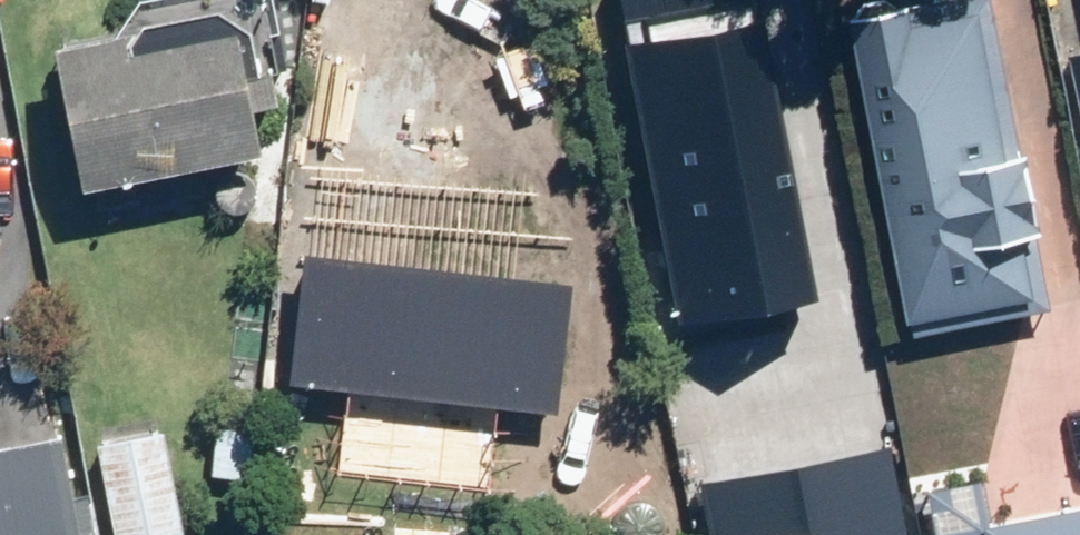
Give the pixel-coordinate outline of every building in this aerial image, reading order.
[(683,292),(827,264),(776,0),(691,0),(629,12),(683,292)] [(904,324),(1037,301),(1026,240),(1042,237),(999,0),(946,0),(849,18),(904,324)] [(83,194),(265,158),(255,110),(279,106),(273,74),(249,79),(236,13),(53,50),(83,194)] [(309,255),(292,382),(554,418),(572,291),(309,255)] [(252,482),(256,431),(214,429),(210,480),(252,482)] [(114,534),(187,534),(167,431),(97,444),(114,534)] [(723,534),(914,534),(896,433),(711,465),(723,534)] [(61,440),(0,452),(0,534),(80,534),(61,440)] [(944,534),(988,534),(977,481),(935,489),(944,534)] [(988,534),(1079,534),(1079,517),(988,534)]
